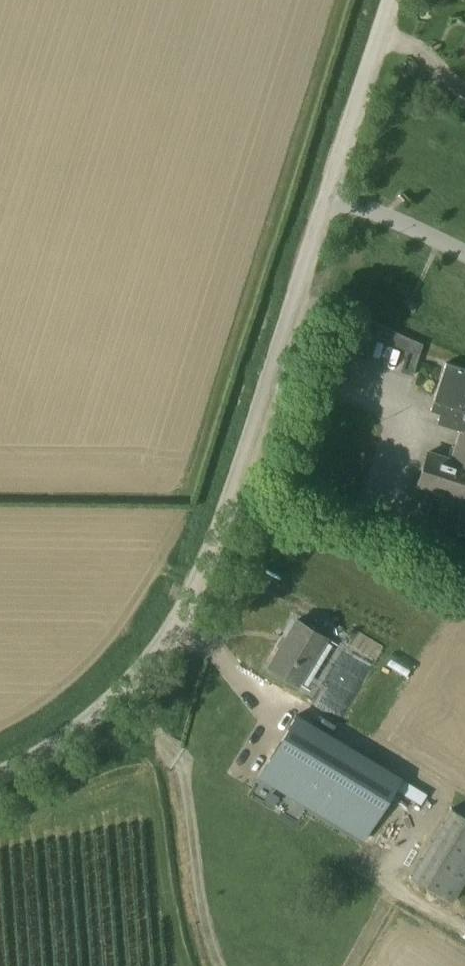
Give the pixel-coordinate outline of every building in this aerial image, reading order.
[(368,319),(356,357),(368,360),(376,336),(379,324),(368,319)] [(444,365),(428,413),(438,416),(435,425),(461,434),(452,463),(428,455),(418,483),(448,493),(441,514),(464,522),(464,372),(444,365)] [(298,684),(326,638),(297,621),(269,666),(298,684)] [(297,714),(259,778),(362,840),(400,776),(297,714)] [(401,781),(396,792),(419,802),(424,792),(401,781)] [(464,881),(464,817),(450,808),(410,877),(453,902),(464,881)]
